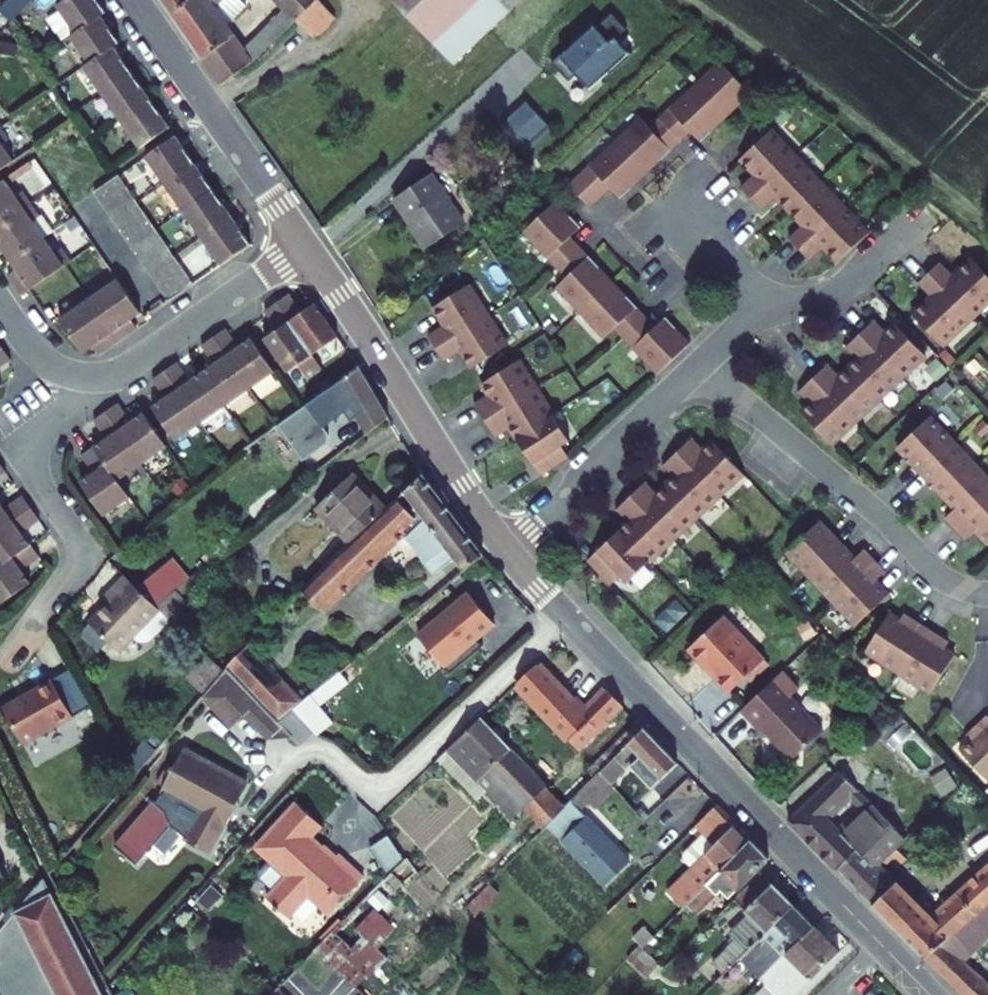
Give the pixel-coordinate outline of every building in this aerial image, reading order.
[(105,0),(60,0),(74,21),(67,26),(85,51),(81,54),(139,140),(171,119),(110,33),(118,28),(101,4),(106,0),(105,0)] [(340,7),(333,0),(286,0),(243,43),(221,18),(239,0),(176,0),(172,4),(221,74),(252,57),(299,12),(318,29),(340,7)] [(438,38),(456,59),(512,11),(502,0),(405,0),(438,38)] [(512,11),(525,0),(502,0),(512,11)] [(556,61),(571,82),(579,76),(591,92),(612,77),(613,79),(637,61),(635,61),(623,44),(634,36),(621,19),(576,52),(575,49),(558,62),(557,61),(556,61)] [(636,111),(564,181),(587,204),(608,184),(618,194),(688,128),(698,138),(749,89),(716,54),(646,122),(636,111)] [(499,120),(523,151),(524,150),(521,146),(547,126),(550,130),(551,129),(527,98),(499,120)] [(249,235),(175,126),(144,147),(218,257),(249,235)] [(843,266),(873,237),(773,134),(743,164),(758,178),(743,192),(765,215),(780,201),(808,229),(793,244),(814,266),(829,252),(843,266)] [(116,166),(91,184),(166,292),(191,275),(116,166)] [(433,170),(394,194),(425,244),(464,219),(433,170)] [(0,176),(0,219),(29,199),(20,187),(13,191),(2,175),(0,176)] [(553,198),(520,230),(564,276),(553,286),(603,337),(614,327),(656,372),(690,339),(665,313),(654,324),(568,234),(578,224),(553,198)] [(29,199),(0,219),(0,239),(0,238),(11,254),(42,232),(51,225),(38,206),(35,208),(29,199)] [(23,288),(32,282),(65,259),(69,257),(61,244),(54,249),(42,232),(11,254),(20,266),(12,272),(23,288)] [(969,257),(950,275),(935,260),(913,282),(926,296),(908,313),(939,346),(987,299),(987,277),(969,257)] [(99,275),(84,286),(114,329),(134,315),(129,308),(140,301),(118,269),(103,280),(99,275)] [(463,283),(428,306),(441,325),(424,336),(441,362),(457,351),(469,369),(505,345),(463,283)] [(114,329),(84,286),(70,295),(73,300),(57,311),(79,343),(92,335),(97,341),(114,329)] [(289,291),(276,300),(313,352),(339,335),(315,299),(302,308),(289,291)] [(310,376),(323,367),(313,352),(276,300),(263,309),(276,328),(263,337),(287,372),(300,363),(310,376)] [(806,405),(797,414),(827,446),(922,355),(891,323),(882,331),(871,319),(842,347),(854,360),(836,377),(824,364),(793,393),(806,405)] [(271,364),(246,329),(231,339),(219,322),(209,329),(246,381),(271,364)] [(209,355),(197,364),(222,399),(246,381),(209,329),(197,338),(209,355)] [(0,343),(0,363),(12,354),(3,341),(0,343)] [(174,354),(161,363),(198,416),(222,399),(197,364),(186,371),(174,354)] [(354,394),(367,412),(372,420),(387,408),(357,356),(312,394),(326,414),(354,394)] [(568,440),(514,359),(479,383),(486,394),(471,404),(493,438),(506,429),(539,477),(568,457),(560,446),(568,440)] [(198,416),(161,363),(147,373),(160,390),(147,399),(172,434),(198,416)] [(163,440),(138,405),(125,415),(112,398),(100,407),(137,458),(163,440)] [(137,458),(100,407),(88,415),(100,432),(88,441),(113,476),(137,458)] [(895,448),(917,471),(949,442),(926,418),(895,448)] [(335,436),(339,442),(345,438),(341,432),(335,436)] [(742,473),(711,441),(703,449),(691,435),(661,464),(673,477),(655,495),(643,483),(615,511),(626,523),(585,563),(610,589),(621,579),(627,585),(742,473)] [(98,512),(125,492),(113,476),(88,441),(76,449),(89,468),(74,478),(98,512)] [(917,471),(940,495),(972,464),(949,442),(917,471)] [(952,528),(987,494),(987,482),(972,464),(940,495),(951,506),(941,516),(952,528)] [(348,540),(386,506),(353,469),(315,504),(348,540)] [(348,540),(301,585),(296,590),(313,609),(394,534),(429,573),(451,553),(463,567),(481,552),(424,472),(386,506),(348,540)] [(27,502),(18,489),(0,501),(0,521),(27,502)] [(952,528),(962,539),(972,529),(984,542),(987,538),(987,494),(952,528)] [(24,541),(15,529),(36,515),(27,502),(0,521),(0,557),(24,541)] [(816,521),(783,552),(806,576),(839,545),(816,521)] [(24,579),(15,565),(32,554),(24,541),(0,557),(0,596),(24,579)] [(839,545),(806,576),(829,600),(872,558),(861,546),(850,557),(839,545)] [(882,569),(872,558),(829,600),(852,624),(885,593),(871,579),(882,569)] [(92,617),(107,631),(118,642),(159,600),(158,599),(125,566),(105,586),(110,591),(89,613),(92,617)] [(189,590),(179,579),(158,599),(159,600),(168,609),(189,590)] [(483,642),(476,634),(494,619),(468,588),(417,632),(450,670),(483,642)] [(860,651),(894,671),(922,627),(900,613),(896,619),(885,612),(860,651)] [(107,631),(92,617),(83,626),(98,641),(107,631)] [(765,663),(723,619),(690,651),(707,668),(710,665),(720,676),(716,679),(732,695),(765,663)] [(943,640),(922,627),(894,671),(927,692),(952,653),(939,646),(943,640)] [(295,703),(297,702),(242,645),(227,661),(280,716),(295,703)] [(280,716),(227,661),(225,663),(200,692),(230,722),(246,707),(270,732),(284,720),(280,716)] [(539,661),(519,680),(537,698),(531,705),(543,716),(548,711),(579,743),(623,700),(608,684),(583,708),(539,661)] [(27,688),(4,701),(22,735),(72,707),(51,669),(25,684),(27,688)] [(801,690),(785,673),(743,714),(762,734),(765,731),(794,761),(825,730),(793,697),(801,690)] [(27,688),(25,684),(1,697),(4,701),(27,688)] [(297,702),(317,722),(322,727),(335,716),(311,690),(297,702)] [(297,702),(295,703),(315,724),(317,722),(297,702)] [(315,724),(295,703),(280,716),(284,720),(301,738),(315,724)] [(568,804),(484,713),(467,730),(505,770),(498,776),(526,805),(545,827),(568,804)] [(970,743),(958,754),(987,785),(987,784),(987,721),(985,718),(970,732),(975,737),(970,743)] [(653,781),(677,757),(646,725),(603,769),(617,784),(627,774),(637,765),(653,780),(653,781)] [(467,730),(440,755),(480,797),(490,788),(516,814),(526,805),(498,776),(505,770),(467,730)] [(975,737),(970,732),(964,737),(970,743),(975,737)] [(247,777),(187,744),(172,769),(164,765),(157,778),(164,783),(162,787),(163,787),(200,805),(184,834),(183,835),(208,848),(247,777)] [(627,774),(644,790),(653,780),(637,765),(627,774)] [(617,784),(603,769),(593,779),(607,794),(617,784)] [(874,869),(903,839),(837,775),(787,824),(854,888),(874,869)] [(169,821),(184,834),(200,805),(163,787),(154,798),(152,796),(113,841),(135,860),(169,821)] [(256,843),(258,845),(299,800),(297,798),(256,843)] [(753,837),(717,799),(696,821),(705,831),(715,842),(698,860),(669,888),(686,905),(708,882),(753,837)] [(322,820),(299,800),(258,845),(288,872),(270,893),(278,901),(275,904),(282,910),(284,908),(291,913),(311,891),(322,902),(326,897),(336,906),(366,872),(340,848),(336,852),(313,832),(322,820)] [(632,857),(590,815),(565,840),(607,882),(632,857)] [(853,828),(850,825),(846,821),(837,830),(844,837),(853,828)] [(715,842),(705,831),(691,845),(691,852),(698,860),(715,842)] [(385,869),(403,860),(391,835),(373,844),(385,869)] [(725,899),(770,854),(753,837),(708,882),(725,899)] [(909,902),(890,923),(927,957),(987,899),(987,866),(936,916),(923,916),(909,902)] [(796,900),(765,869),(739,895),(771,926),(796,900)] [(895,889),(874,869),(854,888),(876,909),(895,889)] [(39,874),(11,909),(55,994),(100,994),(39,874)] [(909,902),(895,889),(876,909),(890,923),(909,902)] [(311,935),(330,916),(311,897),(292,916),(311,935)] [(326,897),(322,902),(332,910),(336,906),(326,897)] [(927,957),(966,994),(987,994),(987,984),(968,964),(981,950),(971,940),(987,924),(987,899),(927,957)] [(766,974),(817,921),(796,900),(771,926),(756,942),(745,953),(766,974)] [(374,907),(357,926),(363,932),(353,944),(335,928),(315,950),(358,988),(388,955),(378,946),(396,926),(374,907)] [(817,921),(766,974),(787,994),(795,994),(842,946),(817,921)] [(729,938),(745,953),(756,942),(740,927),(729,938)]
